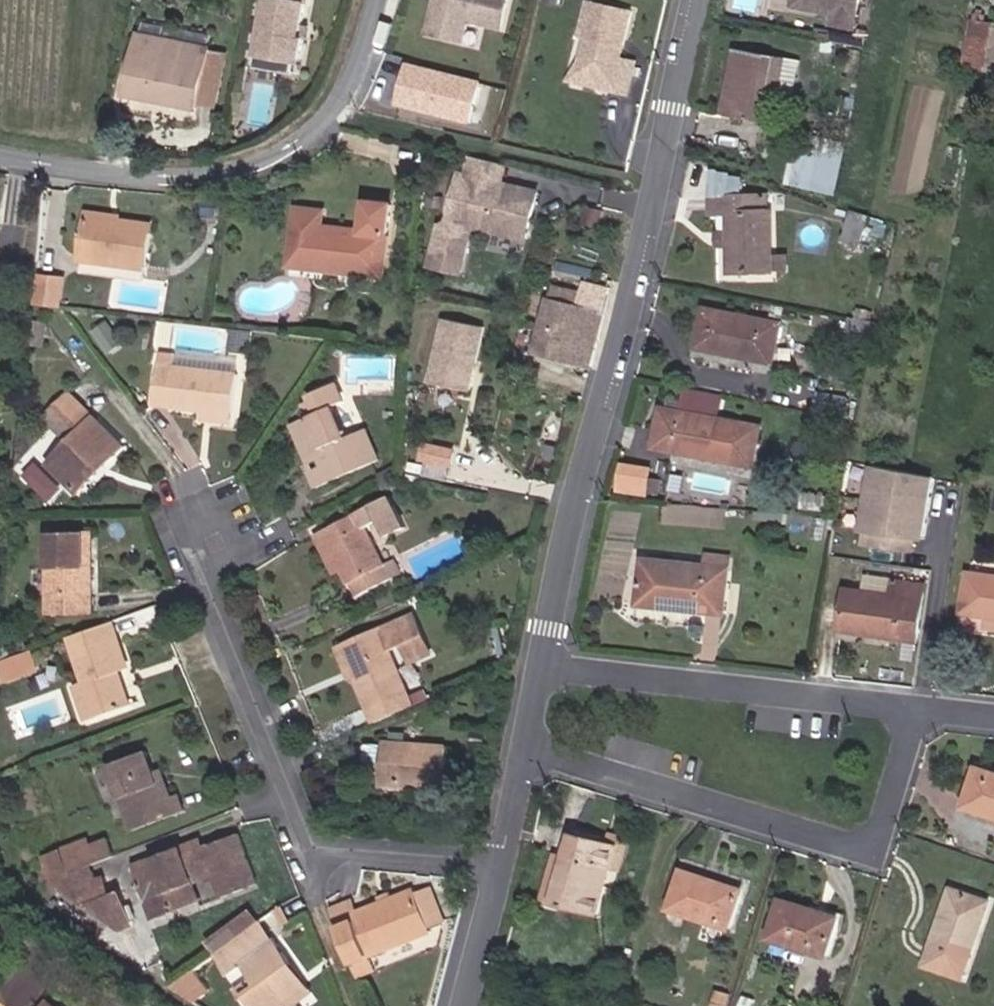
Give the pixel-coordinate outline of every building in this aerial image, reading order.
[(310,0),(270,0),(261,54),(298,60),(304,61),(307,38),(304,38),(306,25),(310,0)] [(509,0),(436,0),(428,34),(464,42),(469,20),(502,28),(509,0)] [(800,0),(796,0),(794,7),(820,12),(815,5),(811,8),(804,6),(800,0)] [(861,0),(800,0),(804,6),(811,8),(815,5),(820,12),(834,15),(833,25),(855,29),(861,0)] [(621,60),(632,13),(589,3),(582,35),(588,36),(582,63),(592,78),(614,83),(613,90),(628,94),(636,63),(621,60)] [(993,35),(993,26),(972,21),(969,39),(971,40),(967,66),(987,70),(993,35)] [(310,39),(312,26),(306,25),(304,38),(307,38),(310,39)] [(851,44),(852,37),(837,34),(836,42),(851,44)] [(218,108),(228,54),(141,36),(130,93),(200,107),(200,105),(218,108)] [(766,123),(771,90),(768,90),(774,56),(736,49),(730,83),(739,85),(734,116),(766,123)] [(296,75),(298,60),(261,54),(258,68),(296,75)] [(794,95),(800,61),(774,56),(768,90),(771,90),(794,95)] [(481,80),(402,62),(393,104),(472,122),(481,80)] [(592,78),(582,63),(571,80),(613,90),(614,83),(592,78)] [(734,116),(739,85),(730,83),(724,114),(734,116)] [(836,197),(847,143),(798,132),(786,184),(836,197)] [(502,184),(507,164),(471,156),(467,175),(502,184)] [(716,183),(717,169),(696,166),(694,181),(716,184),(716,183)] [(528,239),(539,192),(502,184),(467,175),(460,174),(448,227),(441,226),(432,266),(463,273),(472,233),(466,231),(467,225),(473,227),(528,239)] [(732,197),(731,183),(716,183),(716,184),(716,197),(732,197)] [(774,254),(773,211),(768,212),(768,196),(732,197),(716,197),(711,197),(712,215),(730,214),(730,233),(731,247),(732,274),(774,272),(774,254)] [(386,267),(393,205),(368,202),(365,232),(323,227),(325,212),(297,208),(291,266),(350,273),(352,262),(386,267)] [(601,226),(605,211),(587,207),(583,223),(601,226)] [(122,220),(122,217),(89,212),(88,216),(122,220)] [(868,219),(869,217),(852,212),(843,242),(860,248),(865,231),(868,219)] [(148,269),(154,225),(122,220),(88,216),(82,260),(148,269)] [(885,239),(889,226),(868,219),(865,231),(885,239)] [(731,247),(730,233),(719,233),(720,246),(731,247)] [(791,272),(791,254),(774,254),(774,272),(791,272)] [(147,283),(148,269),(82,260),(80,274),(147,283)] [(385,277),(386,267),(352,262),(350,273),(385,277)] [(61,305),(65,280),(41,277),(38,302),(61,305)] [(590,369),(611,289),(585,282),(582,293),(552,286),(535,354),(590,369)] [(774,363),(782,324),(706,309),(698,348),(774,363)] [(874,335),(876,323),(849,317),(847,330),(874,335)] [(471,392),(485,328),(445,319),(431,383),(471,392)] [(123,342),(108,321),(94,331),(109,352),(123,342)] [(45,334),(46,325),(33,323),(32,333),(45,334)] [(250,355),(253,332),(230,330),(228,353),(250,355)] [(43,345),(45,334),(32,333),(30,343),(43,345)] [(232,413),(236,374),(174,367),(175,356),(161,354),(155,404),(206,410),(232,413)] [(236,374),(238,361),(175,354),(175,356),(174,367),(236,374)] [(381,461),(367,429),(348,438),(334,407),(345,402),(337,383),(311,395),(313,400),(305,404),(311,417),(300,422),(315,457),(323,453),(328,465),(315,471),(312,472),(319,488),(381,461)] [(721,419),(725,396),(686,388),(681,412),(721,419)] [(58,430),(81,405),(69,394),(46,419),(58,430)] [(835,416),(839,399),(811,394),(808,411),(835,416)] [(124,448),(81,405),(58,430),(70,442),(49,464),(80,494),(96,477),(92,473),(103,460),(108,465),(124,448)] [(753,466),(760,426),(721,419),(681,412),(663,408),(656,448),(753,466)] [(231,421),(232,413),(206,410),(205,418),(231,421)] [(315,457),(300,422),(294,424),(315,471),(328,465),(323,453),(315,457)] [(451,466),(455,450),(427,444),(423,460),(451,466)] [(96,477),(108,465),(103,460),(92,473),(96,477)] [(447,480),(451,466),(423,460),(420,474),(447,480)] [(652,466),(618,461),(614,490),(648,495),(652,466)] [(934,475),(866,464),(855,529),(861,530),(915,538),(923,540),(934,475)] [(397,476),(392,467),(378,474),(384,483),(397,476)] [(422,486),(423,478),(409,475),(408,483),(422,486)] [(386,494),(401,486),(397,476),(384,483),(381,484),(386,494)] [(832,512),(833,497),(803,494),(802,509),(832,512)] [(386,564),(368,528),(384,520),(393,536),(407,528),(391,497),(323,532),(343,570),(351,584),(353,583),(359,596),(403,575),(395,560),(386,564)] [(812,525),(813,517),(757,512),(757,520),(812,525)] [(861,530),(859,545),(913,553),(915,538),(861,530)] [(343,570),(323,532),(316,535),(337,574),(343,570)] [(95,612),(94,567),(85,568),(84,534),(48,535),(50,613),(95,612)] [(94,567),(93,534),(84,534),(85,568),(94,567)] [(724,615),(730,558),(708,556),(707,567),(643,560),(638,606),(724,615)] [(969,574),(961,628),(990,633),(991,628),(993,629),(993,578),(969,574)] [(893,596),(895,581),(867,577),(866,592),(893,596)] [(919,642),(927,586),(895,581),(893,596),(866,592),(847,589),(841,631),(919,642)] [(414,706),(390,651),(404,645),(411,662),(431,654),(415,616),(347,645),(360,673),(356,675),(376,723),(414,706)] [(130,668),(113,622),(71,637),(86,682),(77,685),(89,721),(132,705),(120,672),(130,668)] [(360,673),(347,645),(339,649),(351,677),(356,675),(360,673)] [(32,651),(0,663),(0,668),(5,683),(39,671),(32,651)] [(444,787),(447,746),(384,741),(383,745),(371,744),(366,748),(365,764),(369,769),(382,770),(381,783),(413,785),(444,787)] [(109,763),(134,828),(188,808),(182,790),(175,793),(168,795),(156,767),(149,748),(109,763)] [(168,795),(175,793),(164,765),(156,767),(168,795)] [(978,768),(966,807),(993,816),(993,773),(978,768)] [(260,884),(240,833),(206,847),(203,839),(135,865),(156,919),(175,912),(174,910),(168,893),(197,883),(216,876),(224,898),(260,884)] [(612,868),(618,846),(609,844),(574,834),(567,858),(556,854),(543,899),(555,902),(555,903),(599,915),(612,868)] [(92,835),(80,839),(85,851),(97,846),(92,835)] [(621,870),(629,839),(611,835),(609,844),(618,846),(612,868),(621,870)] [(118,856),(112,840),(97,846),(85,851),(80,839),(62,846),(68,861),(50,868),(55,881),(96,865),(118,856)] [(44,853),(50,868),(68,861),(62,846),(44,853)] [(72,893),(103,882),(96,865),(55,881),(72,893)] [(731,929),(742,895),(722,889),(724,883),(684,870),(671,909),(731,929)] [(118,894),(111,878),(103,882),(72,893),(124,931),(127,931),(130,929),(133,927),(135,924),(136,921),(136,917),(126,890),(118,894)] [(204,900),(197,883),(168,893),(174,910),(204,900)] [(744,890),(724,883),(722,889),(742,895),(744,890)] [(964,979),(990,902),(951,888),(926,966),(964,979)] [(371,956),(433,932),(430,926),(418,894),(416,889),(393,898),(394,903),(384,907),(382,903),(359,912),(355,913),(357,920),(338,927),(358,976),(376,969),(371,956)] [(445,921),(432,889),(418,894),(430,926),(445,921)] [(394,903),(393,898),(382,903),(384,907),(394,903)] [(828,957),(840,918),(782,900),(771,939),(828,957)] [(357,920),(355,913),(359,912),(356,903),(332,912),(338,927),(357,920)] [(262,922),(254,911),(239,922),(247,933),(262,922)] [(279,975),(293,964),(262,922),(247,933),(233,943),(217,955),(232,975),(246,965),(255,978),(238,990),(244,999),(248,996),(255,1005),(301,1005),(299,1003),(279,975)] [(247,933),(239,922),(225,932),(233,943),(247,933)] [(217,955),(233,943),(225,932),(209,943),(217,955)] [(314,992),(293,964),(279,975),(299,1003),(314,992)] [(198,1002),(214,990),(198,969),(174,986),(198,1002)] [(731,994),(716,989),(711,1005),(728,1005),(731,994)]
